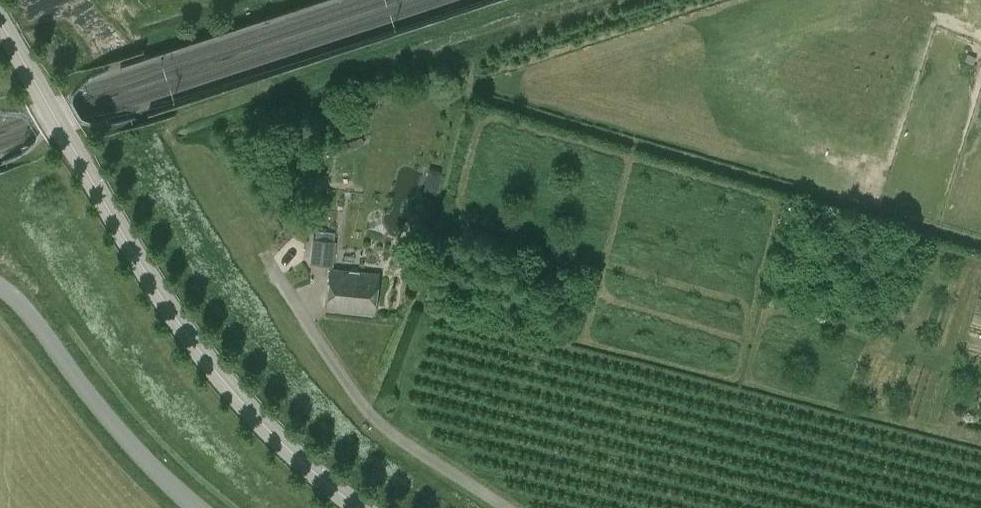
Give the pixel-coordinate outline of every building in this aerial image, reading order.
[(337,153),(349,148),(347,142),(334,147),(337,153)] [(430,169),(426,181),(438,184),(441,172),(430,169)] [(312,238),(310,263),(333,265),(336,241),(335,241),(336,232),(316,229),(315,238),(312,238)] [(375,313),(379,274),(331,269),(327,308),(375,313)]
